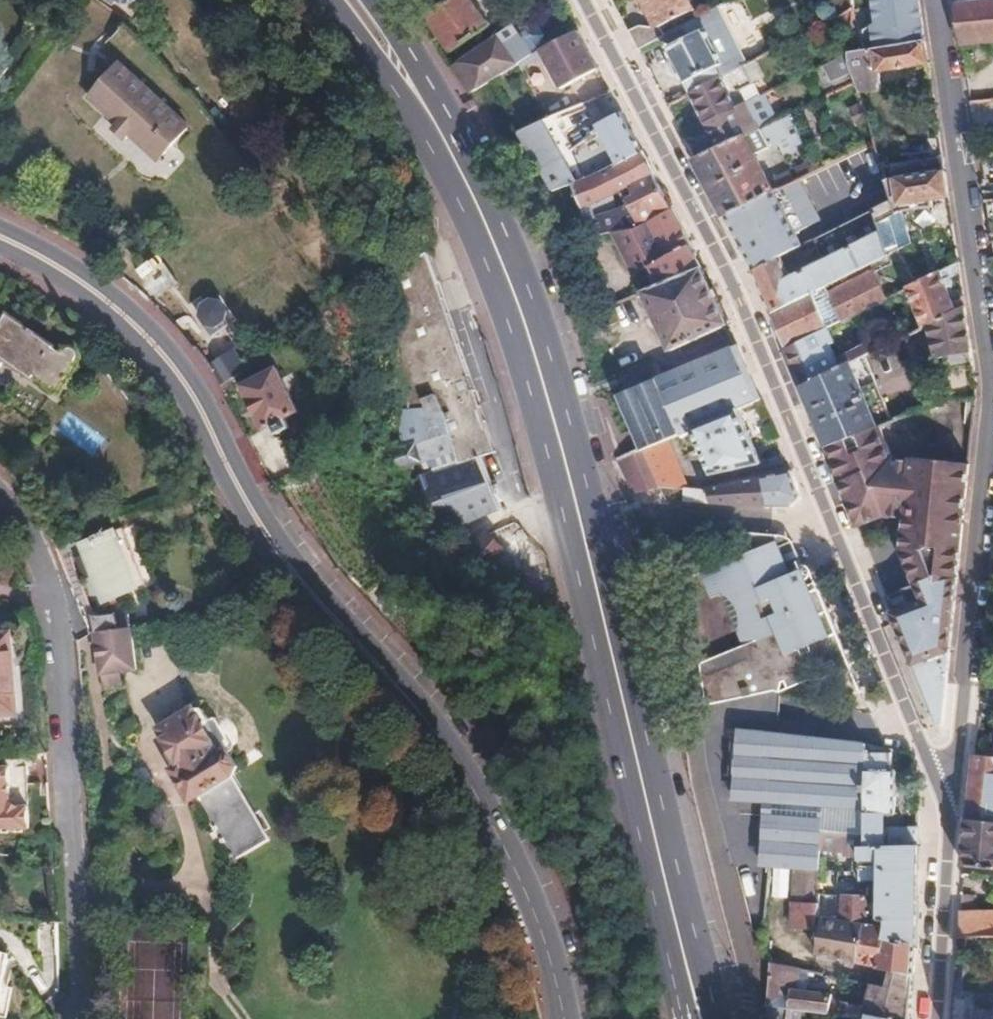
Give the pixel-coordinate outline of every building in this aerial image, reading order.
[(469,0),(443,0),(421,14),(446,54),(486,29),(469,0)] [(655,28),(690,10),(685,0),(640,0),(655,28)] [(974,2),(950,4),(956,45),(992,42),(992,0),(989,0),(974,2)] [(734,53),(712,10),(673,31),(665,35),(671,46),(662,50),(685,95),(737,69),(761,57),(750,37),(738,43),(741,49),(734,53)] [(920,42),(915,10),(891,13),(892,28),(862,35),(865,54),(920,42)] [(634,52),(653,41),(647,29),(635,26),(623,31),(634,52)] [(557,90),(594,70),(579,42),(574,32),(537,53),(557,90)] [(463,97),(527,59),(517,40),(503,48),(496,38),(488,43),(443,69),(452,81),(463,97)] [(875,76),(924,65),(920,42),(865,54),(852,56),(844,59),(847,75),(852,100),(877,94),(875,76)] [(847,75),(844,59),(821,69),(827,83),(847,75)] [(182,121),(117,60),(86,91),(110,114),(106,119),(120,132),(124,127),(151,152),(182,121)] [(738,106),(731,92),(745,84),(737,69),(685,95),(700,124),(738,106)] [(992,123),(992,100),(973,103),(976,126),(992,123)] [(753,130),(740,106),(738,106),(700,124),(713,149),(753,130)] [(858,129),(854,111),(840,114),(844,132),(858,129)] [(574,183),(638,153),(625,129),(617,113),(594,124),(593,132),(565,145),(558,129),(562,126),(556,115),(513,134),(543,185),(553,181),(556,191),(568,186),(574,183)] [(801,150),(784,116),(753,130),(713,149),(690,160),(719,218),(740,208),(773,193),(786,187),(782,179),(762,189),(749,160),(773,150),(778,161),(801,150)] [(663,202),(638,153),(574,183),(568,186),(580,228),(589,224),(586,208),(626,190),(633,204),(613,214),(618,230),(667,209),(663,202)] [(941,173),(939,162),(888,169),(890,180),(941,173)] [(802,180),(799,172),(790,176),(793,184),(802,180)] [(944,198),(941,173),(890,180),(882,182),(887,202),(875,212),(878,228),(895,215),(931,208),(930,201),(944,198)] [(556,191),(553,181),(543,185),(548,194),(556,191)] [(825,235),(818,221),(792,233),(773,193),(740,208),(748,228),(729,237),(746,271),(774,259),(792,250),(825,235)] [(695,269),(675,227),(667,209),(618,230),(611,233),(632,276),(635,275),(640,273),(647,289),(664,282),(695,269)] [(878,228),(875,213),(825,235),(792,250),(802,271),(783,279),(774,259),(746,271),(765,317),(866,266),(883,258),(878,228)] [(632,276),(611,233),(608,235),(628,277),(632,276)] [(491,453),(422,254),(353,296),(394,415),(394,450),(384,452),(389,472),(400,471),(439,529),(441,531),(498,507),(476,458),(491,453)] [(820,328),(881,299),(866,266),(765,317),(769,327),(778,349),(820,328)] [(721,328),(696,271),(695,269),(664,282),(647,289),(643,291),(636,294),(662,354),(721,328)] [(647,289),(640,273),(635,275),(643,291),(647,289)] [(950,315),(934,273),(902,289),(917,331),(925,327),(950,315)] [(969,352),(964,320),(962,310),(950,315),(925,327),(931,363),(969,352)] [(2,316),(0,319),(0,364),(27,384),(30,380),(54,398),(75,371),(71,367),(76,361),(77,358),(77,356),(76,354),(74,353),(71,351),(69,351),(65,353),(60,359),(2,316)] [(832,370),(821,343),(825,341),(820,328),(778,349),(794,387),(832,370)] [(732,410),(753,401),(735,361),(730,348),(612,399),(633,453),(660,441),(685,430),(732,410)] [(239,369),(232,355),(208,369),(216,383),(239,369)] [(887,422),(860,357),(832,370),(794,387),(804,413),(818,448),(887,422)] [(280,418),(296,410),(273,367),(239,385),(262,428),(268,425),(273,433),(285,427),(280,418)] [(953,579),(971,401),(949,400),(887,422),(818,448),(850,526),(875,516),(894,518),(895,532),(887,536),(910,588),(929,580),(953,579)] [(755,465),(743,435),(732,410),(685,430),(704,474),(755,465)] [(680,489),(660,441),(633,453),(629,455),(641,489),(680,489)] [(641,489),(629,455),(615,461),(625,489),(641,489)] [(794,498),(793,493),(783,472),(742,481),(703,488),(701,488),(701,503),(787,511),(794,498)] [(701,503),(701,488),(690,489),(689,489),(688,502),(701,503)] [(846,649),(818,578),(811,580),(811,576),(813,569),(812,565),(811,563),(808,561),(805,561),(802,562),(800,563),(795,573),(792,572),(787,558),(777,534),(749,531),(755,548),(704,568),(714,595),(726,591),(740,625),(754,659),(721,671),(705,677),(709,704),(734,698),(782,690),(783,691),(785,683),(785,680),(837,658),(842,660),(846,649)] [(509,557),(496,546),(480,532),(460,556),(471,570),(506,600),(509,560),(509,557)] [(113,537),(77,551),(101,608),(137,593),(113,537)] [(534,609),(528,576),(509,560),(506,600),(527,617),(534,609)] [(945,653),(952,586),(953,579),(929,580),(910,588),(881,601),(907,667),(945,653)] [(130,629),(128,616),(100,620),(102,633),(130,629)] [(137,670),(130,629),(102,633),(92,634),(99,689),(120,687),(118,672),(137,670)] [(12,632),(0,631),(0,711),(9,712),(12,632)] [(721,671),(754,659),(740,647),(694,664),(705,677),(721,671)] [(938,722),(945,653),(907,667),(931,726),(938,722)] [(229,784),(233,780),(203,724),(167,744),(180,769),(169,775),(187,807),(193,804),(228,869),(265,849),(229,784)] [(861,790),(861,746),(734,735),(728,806),(765,809),(759,873),(772,874),(781,875),(790,878),(790,875),(813,877),(817,843),(818,833),(862,837),(861,790)] [(888,815),(889,773),(884,773),(885,752),(885,748),(861,746),(861,790),(862,837),(862,847),(878,847),(879,814),(888,815)] [(970,755),(963,821),(992,824),(992,757),(970,755)] [(31,762),(0,763),(0,826),(34,824),(31,762)] [(963,821),(958,868),(992,871),(992,824),(963,821)] [(912,847),(912,831),(883,831),(883,847),(912,847)] [(911,916),(912,894),(912,847),(883,847),(878,847),(862,847),(862,837),(818,833),(817,843),(855,846),(854,868),(861,869),(860,878),(873,880),(872,915),(860,913),(861,896),(839,894),(836,918),(853,921),(884,926),(882,939),(909,943),(911,916)] [(808,927),(813,877),(790,875),(790,878),(785,925),(808,927)] [(953,914),(951,939),(977,938),(992,938),(992,915),(953,914)] [(847,960),(853,921),(836,918),(818,916),(812,954),(847,960)] [(907,974),(909,943),(882,939),(884,926),(853,921),(847,960),(870,964),(869,968),(890,971),(907,974)] [(52,955),(52,922),(33,922),(34,955),(52,955)] [(826,1014),(827,996),(788,991),(790,970),(764,965),(765,966),(762,1008),(805,1012),(826,1014)] [(907,974),(890,971),(889,989),(865,985),(863,1006),(839,1003),(838,1015),(853,1017),(877,1018),(902,1018),(905,1007),(907,974)] [(805,1012),(762,1008),(761,1018),(805,1018),(805,1012)] [(959,1010),(959,1018),(992,1018),(992,1012),(959,1010)]
